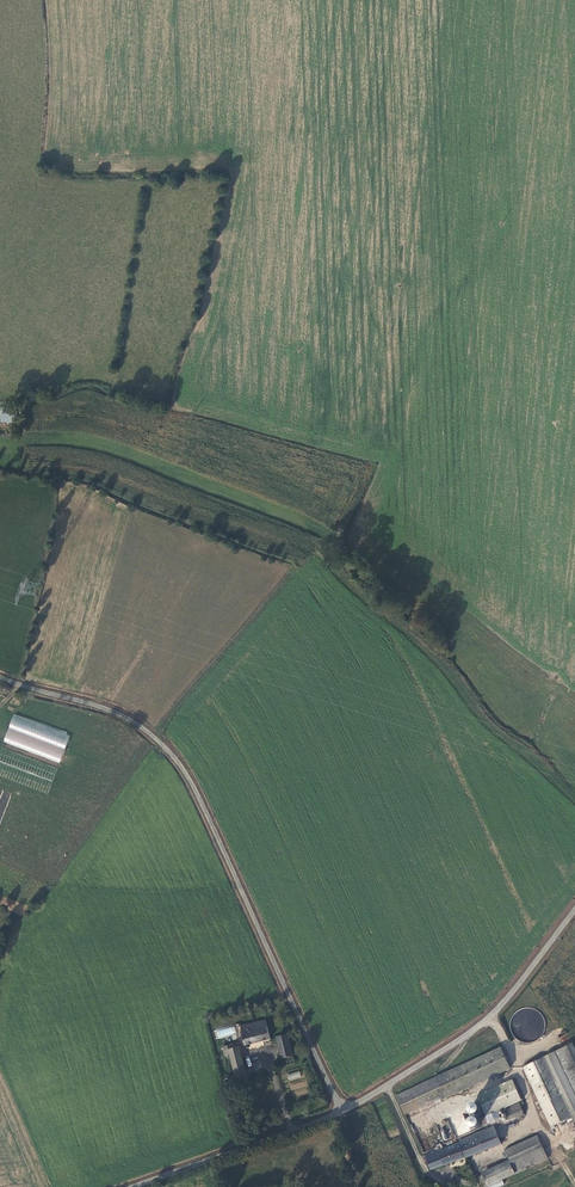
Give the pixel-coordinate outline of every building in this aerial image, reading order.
[(16,409),(5,409),(5,418),(16,418),(16,409)] [(61,762),(70,733),(12,715),(3,744),(61,762)] [(513,1038),(541,1043),(546,1012),(514,1006),(510,1030),(514,1030),(513,1038)] [(271,1037),(267,1017),(240,1024),(244,1043),(271,1037)] [(235,1027),(214,1030),(215,1037),(236,1034),(235,1027)] [(276,1037),(281,1058),(293,1055),(288,1034),(276,1037)] [(246,1080),(237,1042),(222,1046),(224,1055),(229,1053),(236,1082),(246,1080)] [(555,1052),(574,1098),(574,1047),(574,1044),(555,1052)] [(444,1094),(510,1067),(502,1046),(398,1088),(405,1106),(443,1091),(444,1094)] [(545,1057),(571,1117),(573,1123),(574,1122),(574,1098),(555,1052),(545,1057)] [(294,1062),(293,1055),(281,1058),(283,1065),(294,1062)] [(523,1066),(551,1127),(571,1117),(545,1057),(523,1066)] [(299,1071),(287,1074),(289,1080),(301,1077),(299,1071)] [(520,1099),(512,1078),(476,1092),(482,1107),(484,1113),(479,1115),(482,1123),(499,1116),(496,1109),(520,1099)] [(482,1107),(476,1092),(468,1096),(473,1110),(482,1107)] [(517,1103),(500,1109),(505,1119),(505,1121),(522,1114),(517,1103)] [(475,1115),(473,1114),(471,1115),(469,1116),(468,1118),(468,1120),(469,1122),(470,1124),(472,1125),(474,1125),(476,1125),(478,1123),(479,1121),(479,1119),(479,1117),(477,1116),(475,1115)] [(431,1148),(421,1152),(424,1158),(427,1167),(499,1145),(493,1126),(457,1138),(458,1141),(433,1149),(431,1148)] [(507,1162),(512,1173),(546,1159),(536,1136),(502,1149),(507,1162)] [(507,1162),(479,1174),(484,1185),(485,1185),(499,1179),(512,1173),(507,1162)] [(479,1174),(473,1177),(478,1186),(479,1186),(484,1185),(479,1174)]
